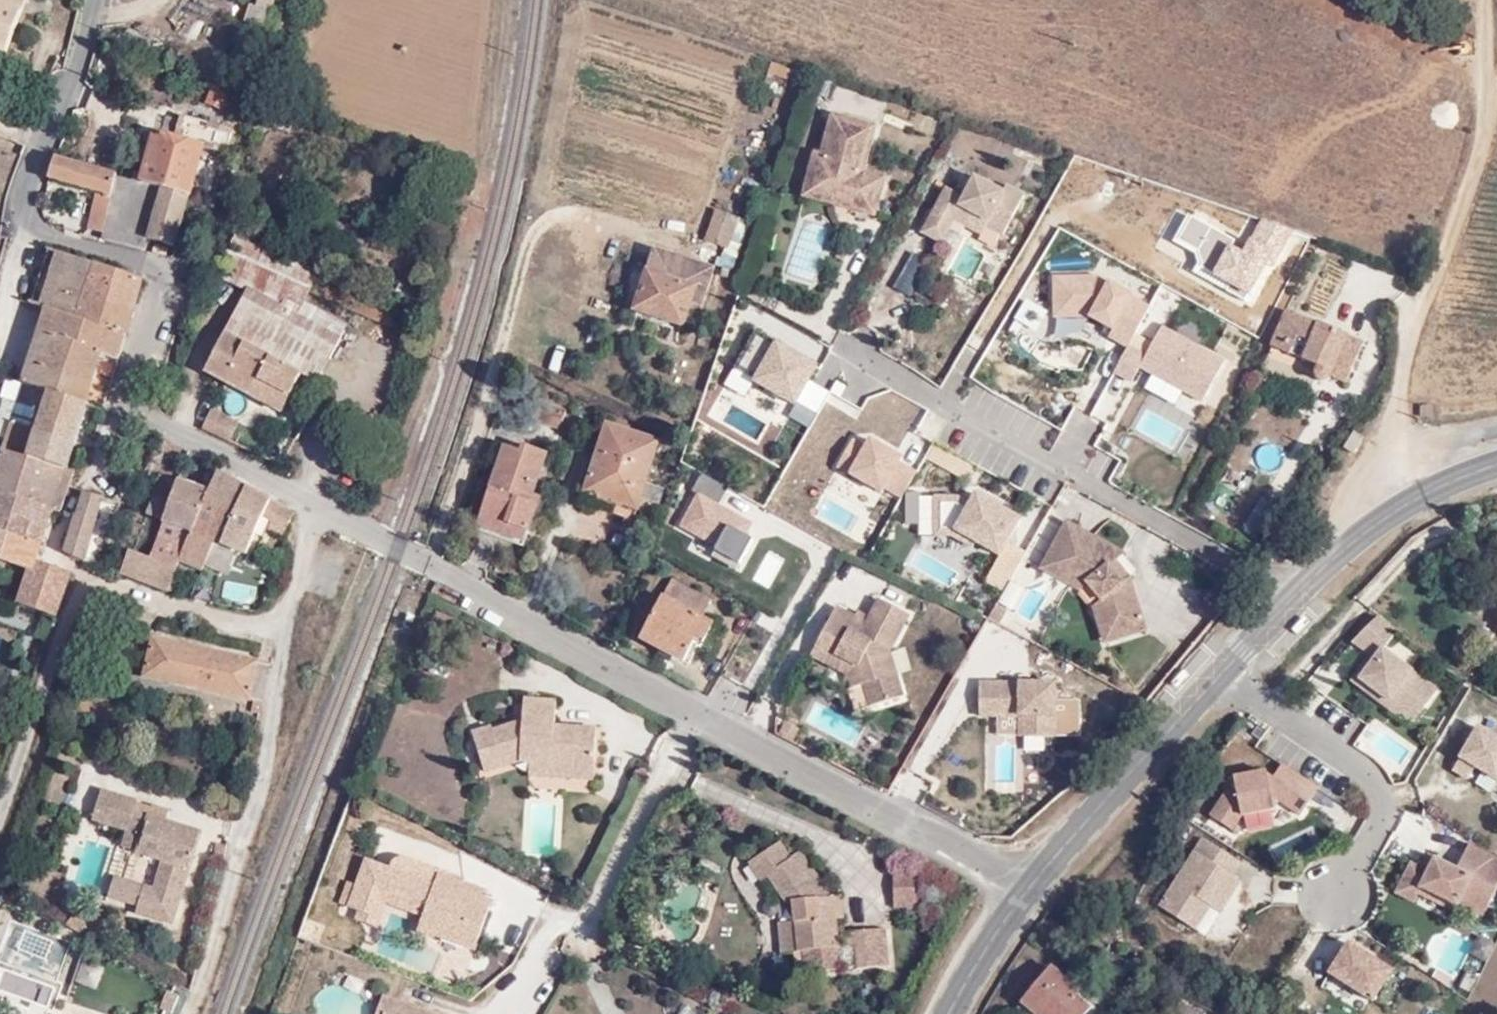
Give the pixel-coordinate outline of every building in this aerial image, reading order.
[(18,0),(0,0),(0,48),(18,0)] [(269,0),(254,0),(252,7),(245,5),(240,21),(260,28),(269,0)] [(782,79),(785,69),(767,62),(763,73),(782,79)] [(223,108),(231,90),(212,82),(205,101),(223,108)] [(822,147),(814,146),(805,171),(850,185),(845,204),(867,211),(879,176),(858,169),(874,121),(834,107),(822,147)] [(205,122),(183,115),(175,137),(199,143),(204,125),(205,122)] [(231,134),(204,125),(199,143),(202,144),(225,152),(231,134)] [(175,137),(151,130),(137,182),(161,189),(186,196),(202,144),(199,143),(175,137)] [(16,164),(14,146),(0,147),(0,159),(1,166),(16,164)] [(51,185),(53,179),(96,192),(102,194),(113,198),(119,176),(51,155),(41,181),(51,185)] [(845,204),(850,185),(805,171),(799,189),(845,204)] [(119,176),(113,198),(102,236),(101,239),(141,251),(145,237),(161,189),(137,182),(119,176)] [(994,202),(967,187),(955,209),(967,216),(981,225),(975,234),(991,243),(1015,201),(999,192),(994,202)] [(171,247),(186,196),(161,189),(145,237),(171,247)] [(113,198),(102,194),(96,192),(85,231),(102,236),(113,198)] [(913,234),(934,247),(946,226),(955,209),(933,195),(913,234)] [(946,226),(958,232),(967,216),(955,209),(946,226)] [(729,250),(740,218),(718,210),(706,242),(729,250)] [(1274,268),(1294,229),(1260,217),(1253,238),(1249,235),(1241,249),(1230,247),(1235,239),(1189,214),(1173,240),(1193,251),(1196,262),(1192,270),(1244,300),(1263,265),(1274,268)] [(283,297),(301,306),(304,300),(309,290),(317,272),(235,235),(214,275),(245,291),(246,288),(279,305),(283,297)] [(47,248),(28,304),(36,307),(55,251),(47,248)] [(629,311),(681,328),(687,307),(693,287),(705,291),(712,270),(649,248),(629,311)] [(75,320),(84,295),(94,265),(55,251),(36,307),(43,309),(75,320)] [(131,311),(140,283),(94,265),(84,295),(131,311)] [(1089,271),(1048,276),(1051,318),(1086,317),(1111,329),(1107,338),(1127,346),(1148,304),(1110,278),(1096,273),(1089,271)] [(409,314),(317,272),(309,290),(400,334),(409,314)] [(687,307),(698,311),(705,291),(693,287),(687,307)] [(317,379),(345,323),(304,300),(301,306),(283,297),(279,305),(246,288),(245,291),(206,373),(248,395),(256,380),(289,397),(294,386),(301,371),(317,379)] [(75,320),(123,336),(131,311),(84,295),(75,320)] [(116,359),(123,336),(75,320),(43,309),(35,333),(116,359)] [(1330,376),(1343,382),(1358,347),(1285,312),(1270,345),(1314,367),(1312,375),(1315,381),(1321,383),(1325,383),(1330,376)] [(1127,346),(1113,372),(1131,382),(1139,367),(1202,401),(1223,361),(1161,327),(1145,356),(1127,346)] [(756,331),(734,369),(755,381),(754,382),(795,406),(817,367),(797,356),(795,360),(779,351),(782,347),(782,346),(756,331)] [(83,403),(100,409),(116,359),(35,333),(20,383),(46,391),(83,403)] [(782,347),(779,351),(795,360),(797,356),(782,347)] [(294,386),(309,395),(317,379),(301,371),(294,386)] [(11,409),(20,383),(0,377),(0,405),(11,409)] [(289,397),(256,380),(248,395),(280,413),(289,397)] [(3,436),(0,444),(0,450),(23,457),(33,429),(46,391),(20,383),(11,409),(0,405),(0,435),(3,436)] [(70,442),(83,403),(46,391),(33,429),(70,442)] [(528,409),(559,420),(565,401),(535,391),(528,409)] [(1419,407),(1419,419),(1430,419),(1430,408),(1419,407)] [(239,425),(214,412),(203,431),(228,445),(239,425)] [(636,510),(658,445),(604,426),(582,491),(636,510)] [(70,442),(33,429),(23,457),(62,470),(70,442)] [(914,470),(896,461),(899,456),(867,439),(863,447),(849,440),(835,467),(880,491),(882,486),(899,496),(914,470)] [(926,459),(968,480),(976,464),(934,444),(926,459)] [(537,498),(527,494),(540,452),(520,445),(516,456),(500,450),(476,525),(521,541),(537,498)] [(0,450),(0,491),(49,508),(62,470),(23,457),(0,450)] [(1343,472),(1351,458),(1341,452),(1333,466),(1343,472)] [(49,508),(59,511),(70,472),(62,470),(49,508)] [(727,487),(701,472),(691,490),(697,493),(680,524),(716,544),(713,549),(738,562),(752,538),(744,534),(739,531),(745,520),(717,504),(727,487)] [(291,512),(215,473),(205,497),(190,532),(214,542),(203,564),(220,572),(232,550),(244,555),(258,524),(282,536),(291,512)] [(156,532),(155,535),(147,560),(174,570),(177,562),(190,532),(205,497),(172,485),(155,479),(143,517),(159,523),(156,532)] [(974,538),(998,551),(1017,514),(992,501),(990,506),(981,501),(984,496),(973,490),(967,501),(954,494),(933,495),(934,533),(950,532),(971,543),(974,538)] [(28,570),(32,561),(49,508),(0,491),(0,560),(24,568),(28,570)] [(60,551),(82,559),(102,499),(82,492),(74,516),(71,515),(60,551)] [(984,496),(981,501),(990,506),(992,501),(984,496)] [(1071,514),(1045,562),(1058,569),(1065,556),(1085,521),(1071,514)] [(750,522),(745,520),(739,531),(744,534),(750,522)] [(1125,544),(1085,521),(1065,556),(1091,571),(1113,603),(1121,628),(1152,617),(1137,574),(1126,581),(1113,564),(1122,553),(1125,544)] [(193,571),(198,573),(203,564),(214,542),(190,532),(177,562),(183,565),(179,572),(188,578),(193,571)] [(126,551),(119,573),(164,590),(174,570),(147,560),(126,551)] [(1137,574),(1122,553),(1113,564),(1126,581),(1137,574)] [(1091,571),(1065,556),(1058,569),(1080,581),(1100,610),(1107,633),(1121,628),(1113,603),(1091,571)] [(18,588),(24,568),(0,560),(0,582),(18,588)] [(18,588),(13,603),(54,617),(68,574),(32,561),(28,570),(24,568),(18,588)] [(715,628),(698,619),(707,601),(671,580),(637,642),(681,664),(694,639),(706,645),(715,628)] [(878,599),(866,623),(835,607),(812,651),(831,661),(834,656),(857,668),(863,686),(869,707),(902,697),(889,652),(908,615),(878,599)] [(1404,697),(1424,711),(1425,711),(1438,693),(1383,654),(1398,633),(1379,620),(1353,646),(1371,659),(1376,663),(1360,684),(1395,709),(1404,697)] [(149,641),(141,680),(206,693),(215,654),(149,641)] [(852,689),(863,686),(857,668),(834,656),(831,661),(812,651),(810,656),(848,676),(852,689)] [(215,654),(206,693),(260,703),(269,665),(215,654)] [(1360,684),(1376,663),(1371,659),(1352,685),(1413,729),(1425,711),(1424,711),(1404,697),(1395,709),(1360,684)] [(1055,699),(1055,684),(979,684),(979,716),(1001,716),(1001,737),(1081,736),(1080,699),(1055,699)] [(473,728),(485,768),(522,757),(589,759),(590,723),(552,722),(553,697),(522,696),(521,717),(491,727),(489,723),(473,728)] [(1457,737),(1443,763),(1457,772),(1461,765),(1464,760),(1473,764),(1487,773),(1496,755),(1496,737),(1467,720),(1457,737)] [(523,771),(588,773),(589,759),(522,757),(523,771)] [(1461,765),(1469,770),(1473,764),(1464,760),(1461,765)] [(1212,821),(1233,835),(1243,821),(1275,813),(1274,808),(1285,790),(1310,807),(1319,792),(1283,769),(1274,782),(1267,778),(1267,776),(1235,783),(1235,785),(1212,821)] [(1276,818),(1283,807),(1302,820),(1310,807),(1285,790),(1274,808),(1275,813),(1276,818)] [(163,822),(161,828),(145,823),(147,818),(133,814),(135,807),(136,804),(101,794),(93,820),(128,830),(123,848),(163,859),(155,889),(144,886),(139,903),(137,910),(156,916),(173,920),(177,904),(194,843),(197,832),(182,827),(163,822)] [(147,818),(149,810),(135,807),(133,814),(147,818)] [(166,812),(150,807),(149,810),(147,818),(145,823),(161,828),(163,822),(166,812)] [(1244,825),(1276,818),(1275,813),(1243,821),(1244,825)] [(800,942),(805,942),(806,966),(888,964),(887,930),(848,931),(848,940),(836,940),(832,940),(832,915),(831,895),(802,851),(791,858),(779,840),(749,860),(761,878),(768,873),(793,911),(793,915),(793,921),(794,942),(800,942)] [(1200,844),(1192,858),(1154,918),(1183,936),(1198,911),(1194,908),(1199,899),(1204,902),(1219,912),(1236,885),(1223,878),(1232,864),(1200,844)] [(413,910),(431,917),(426,933),(463,946),(483,894),(462,885),(464,878),(436,868),(434,874),(363,849),(346,895),(355,898),(376,906),(378,898),(382,887),(416,900),(413,910)] [(1434,856),(1429,865),(1435,869),(1440,859),(1434,856)] [(144,886),(115,878),(110,894),(139,903),(144,886)] [(1420,903),(1425,894),(1406,885),(1402,893),(1420,903)] [(378,898),(413,910),(416,900),(382,887),(378,898)] [(1462,907),(1427,889),(1425,894),(1460,911),(1462,907)] [(842,915),(841,895),(831,895),(832,915),(835,915),(842,915)] [(350,910),(371,919),(376,906),(355,898),(350,910)] [(1198,911),(1204,902),(1199,899),(1194,908),(1198,911)] [(1491,911),(1466,899),(1464,903),(1489,915),(1491,911)] [(413,910),(407,925),(426,933),(431,917),(413,910)] [(801,948),(800,942),(794,942),(793,921),(779,921),(779,948),(794,948),(801,948)] [(21,928),(14,954),(50,964),(57,937),(21,928)] [(1370,961),(1356,953),(1339,980),(1353,989),(1351,992),(1386,1013),(1397,1013),(1413,988),(1394,976),(1392,981),(1386,977),(1389,973),(1370,961)] [(1054,1009),(1059,1013),(1083,1013),(1091,1003),(1077,992),(1082,986),(1054,964),(1021,1003),(1035,1013),(1049,1013),(1054,1009)] [(378,995),(371,1013),(433,1013),(378,995)] [(683,1003),(678,1013),(706,1013),(683,1003)]
